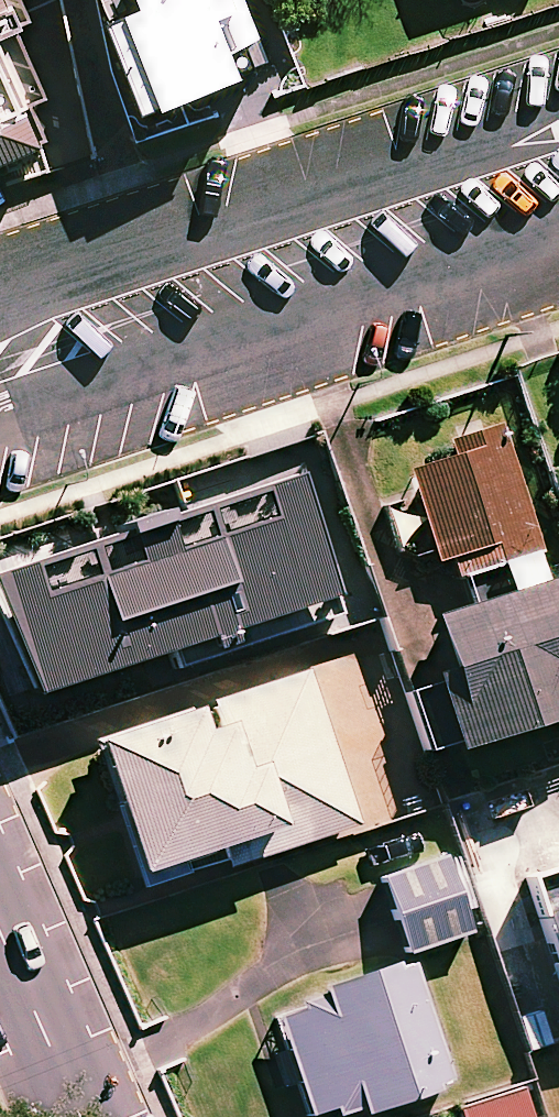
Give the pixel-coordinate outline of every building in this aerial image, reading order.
[(53,150),(35,108),(51,102),(18,30),(28,25),(35,22),(25,0),(0,0),(0,169),(53,150)] [(243,23),(262,17),(257,0),(101,0),(139,108),(258,67),(243,23)] [(456,575),(536,547),(501,437),(405,467),(415,500),(383,510),(397,555),(429,545),(434,561),(450,556),(456,575)] [(297,485),(0,591),(0,615),(39,709),(339,611),(297,485)] [(456,575),(465,606),(426,618),(441,668),(425,673),(449,748),(558,714),(558,606),(549,574),(545,576),(536,547),(456,575)] [(352,825),(301,673),(92,744),(141,887),(178,874),(220,860),(223,869),(352,825)] [(445,859),(383,879),(407,953),(469,933),(445,859)] [(526,878),(558,988),(558,867),(526,878)] [(312,1116),(329,1116),(336,1115),(337,1116),(360,1116),(366,1115),(367,1116),(389,1116),(442,1100),(440,1093),(456,1088),(418,972),(280,1017),(312,1116)] [(462,1116),(530,1116),(523,1096),(462,1116)]
